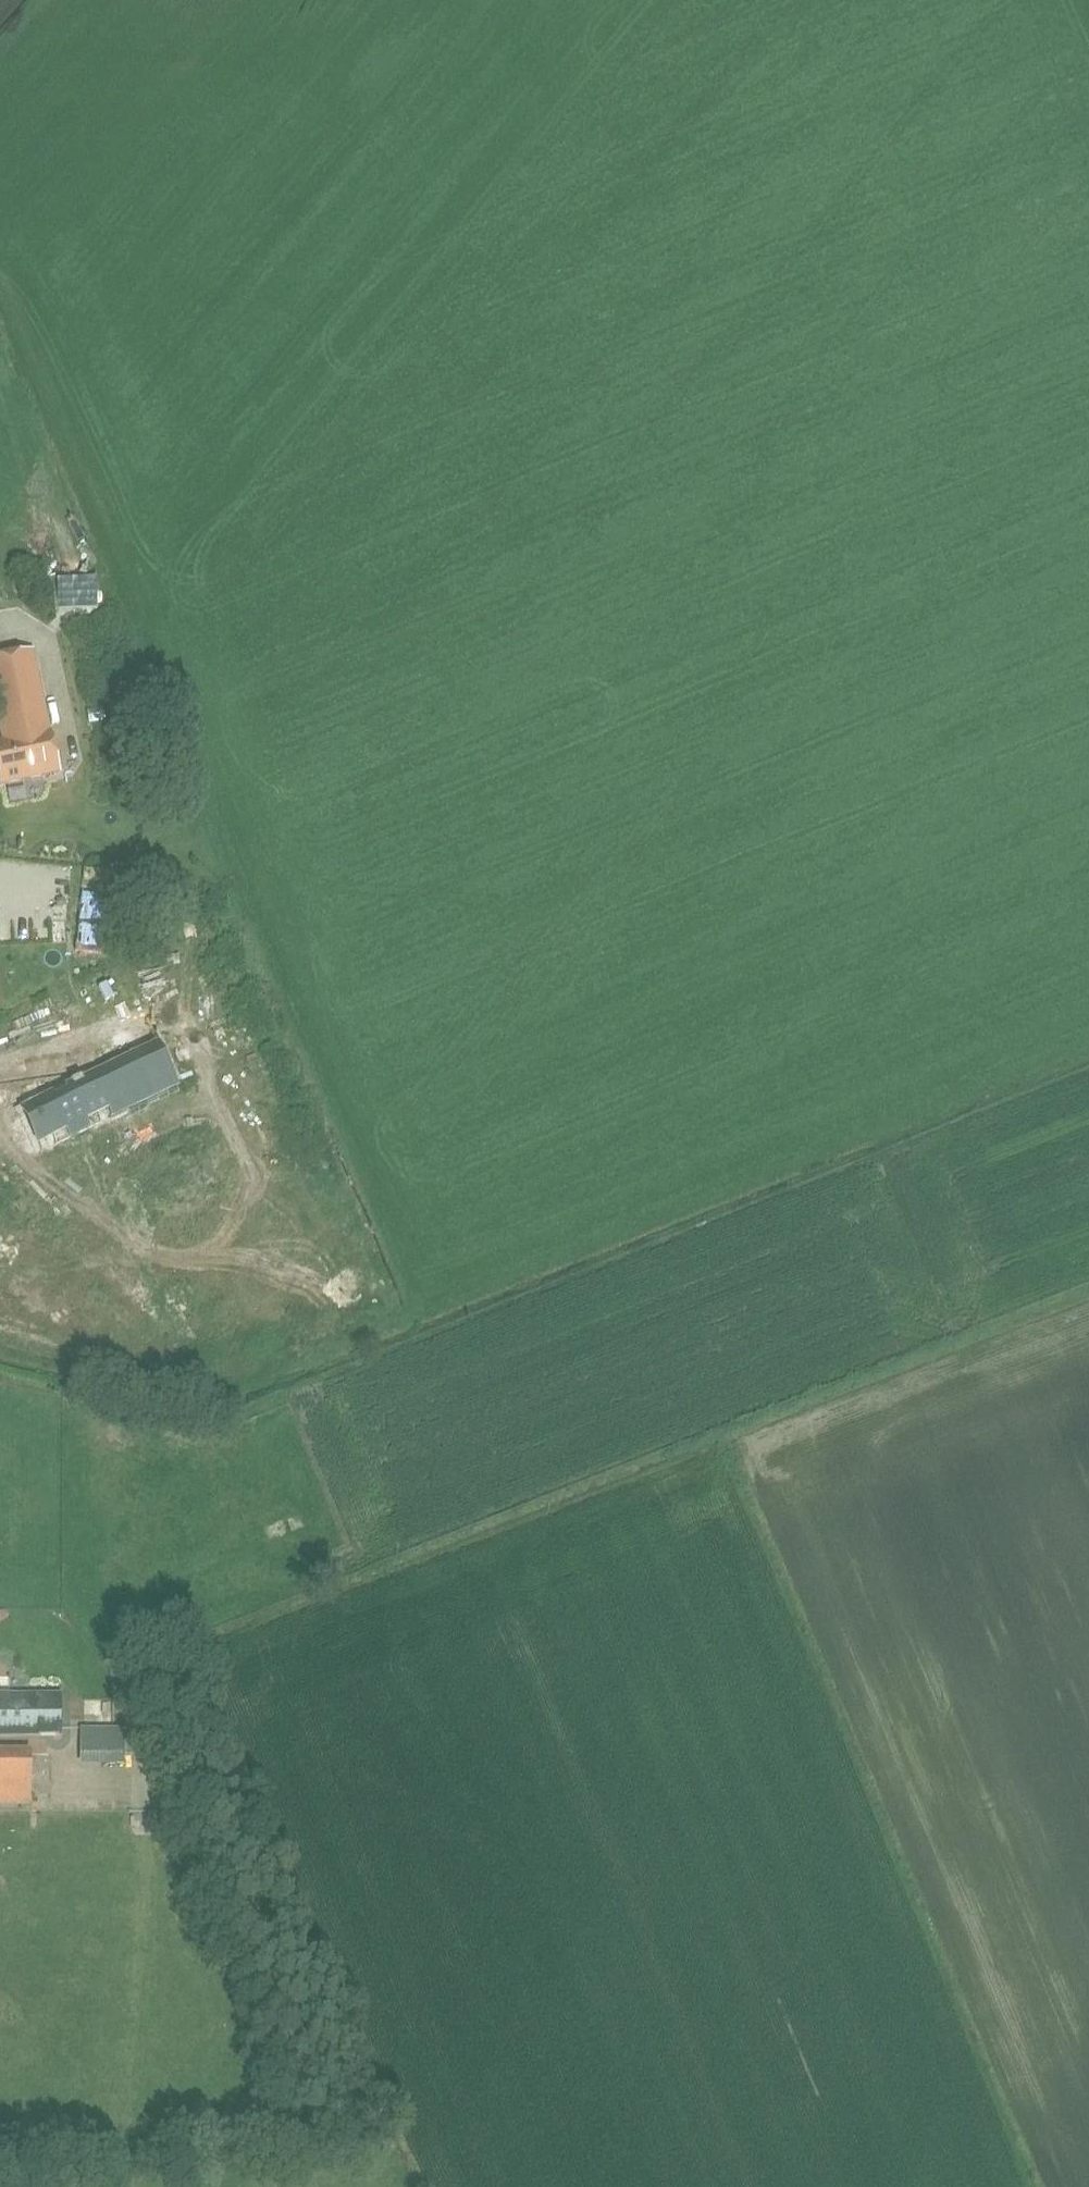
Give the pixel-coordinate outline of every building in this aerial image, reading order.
[(33,651),(0,658),(0,724),(1,724),(5,742),(0,743),(0,784),(0,785),(59,773),(51,734),(50,734),(33,651)] [(176,1107),(22,1102),(41,1155),(176,1107)] [(62,1695),(0,1695),(0,1736),(62,1736),(62,1695)] [(81,1729),(81,1758),(125,1759),(124,1729),(81,1729)] [(31,1802),(31,1753),(0,1753),(0,1802),(31,1802)]
